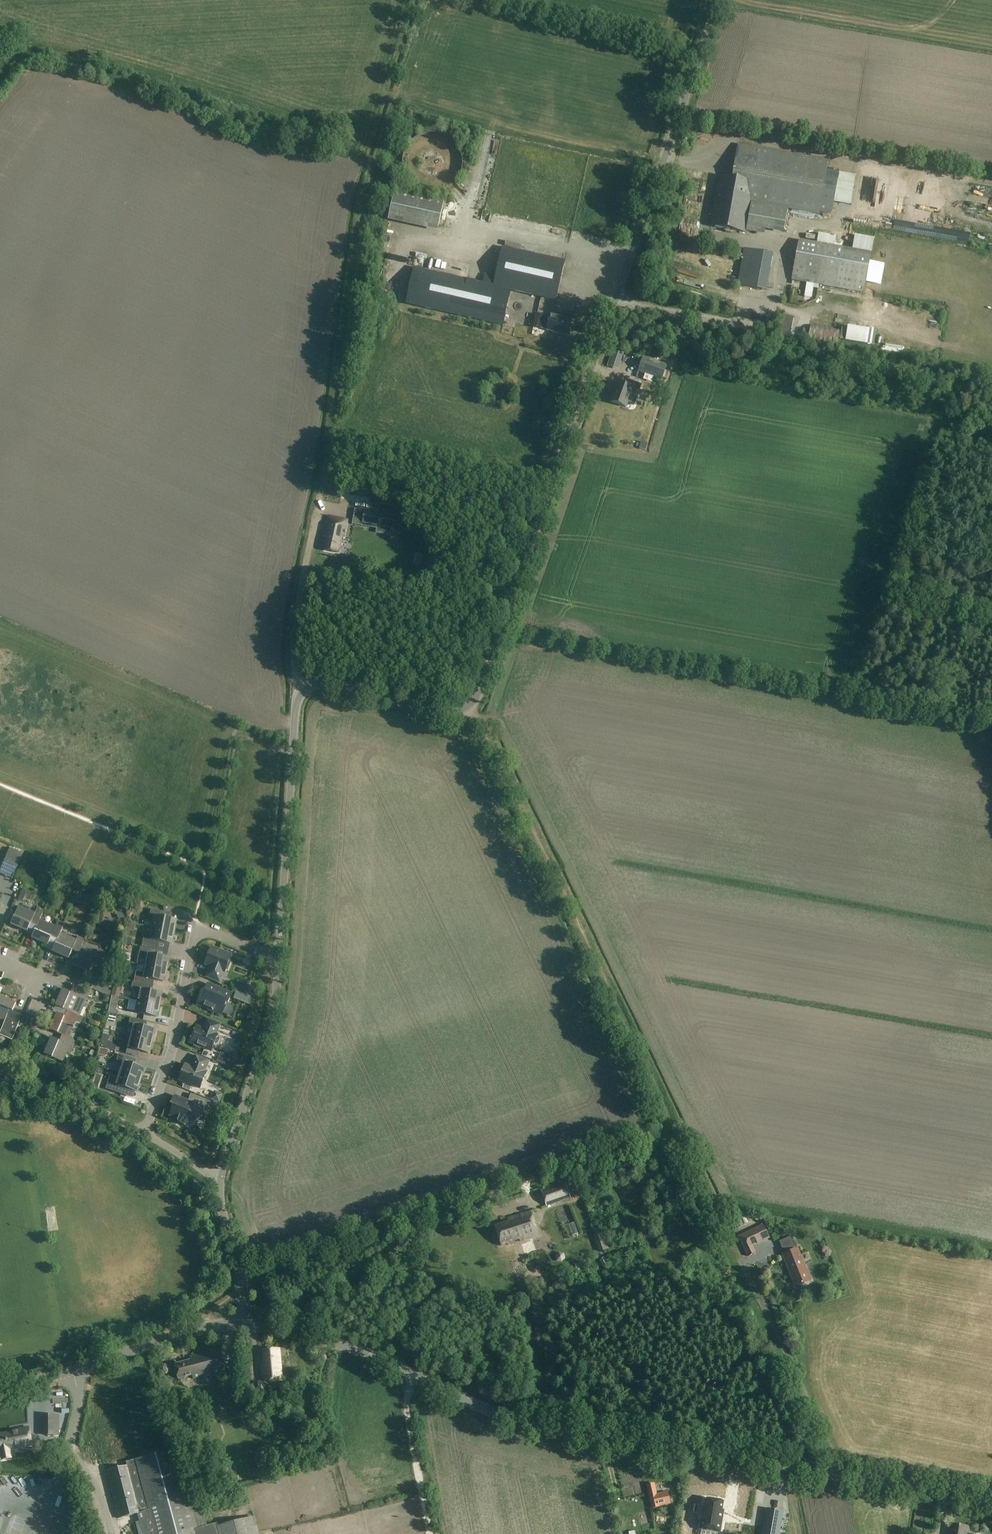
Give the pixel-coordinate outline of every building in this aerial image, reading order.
[(406,149),(405,151),(404,153),(404,154),(404,156),(403,158),(403,160),(403,164),(404,168),(404,170),(405,173),(406,176),(407,178),(410,182),(411,183),(413,185),(415,187),(417,188),(420,190),(422,191),(424,192),(427,192),(429,193),(432,193),(434,193),(437,193),(439,192),(441,192),(443,191),(445,190),(450,188),(452,186),(454,184),(457,181),(459,178),(460,176),(461,174),(462,172),(462,170),(463,167),(463,165),(463,163),(463,161),(463,159),(463,156),(462,154),(461,152),(460,150),(458,146),(455,143),(452,139),(450,138),(449,137),(445,135),(441,134),(439,133),(436,133),(432,133),(428,133),(424,134),(421,135),(417,137),(415,139),(413,140),(411,142),(409,144),(408,146),(406,149)] [(752,203),(819,215),(829,161),(739,144),(732,178),(719,176),(710,227),(746,233),(752,203)] [(958,181),(955,184),(964,192),(967,189),(958,181)] [(944,187),(942,197),(950,199),(951,188),(944,187)] [(444,201),(394,190),(389,214),(439,225),(444,201)] [(460,219),(462,208),(447,205),(446,216),(460,219)] [(394,235),(404,234),(404,226),(393,226),(394,235)] [(838,241),(839,236),(820,232),(819,242),(844,247),(845,242),(838,241)] [(799,240),(792,280),(864,294),(874,239),(855,236),(853,250),(799,240)] [(483,283),(477,282),(477,281),(468,278),(468,279),(415,267),(406,304),(504,326),(511,291),(556,301),(565,261),(503,247),(496,276),(485,274),(483,283)] [(745,249),(738,285),(766,290),(773,254),(745,249)] [(537,314),(534,327),(542,329),(542,328),(547,329),(547,330),(569,335),(573,320),(550,315),(549,320),(544,319),(545,316),(537,314)] [(780,315),(776,335),(789,338),(793,318),(780,315)] [(811,325),(809,340),(839,344),(841,330),(811,325)] [(666,367),(643,359),(639,370),(662,379),(666,367)] [(618,383),(613,397),(636,405),(639,395),(633,393),(636,383),(624,379),(622,385),(618,383)] [(362,523),(392,528),(394,516),(365,511),(362,523)] [(328,526),(327,526),(325,535),(329,536),(326,550),(339,553),(342,536),(344,536),(347,520),(340,518),(329,516),(328,522),(329,522),(328,526)] [(371,549),(381,548),(380,540),(370,541),(371,549)] [(40,919),(44,910),(37,907),(35,912),(19,905),(11,924),(27,931),(31,923),(37,925),(40,919)] [(152,928),(175,932),(177,920),(163,918),(164,912),(151,909),(149,920),(153,920),(152,928)] [(56,926),(40,919),(37,925),(31,937),(48,945),(51,937),(57,939),(58,939),(60,933),(61,933),(65,923),(58,920),(56,926)] [(142,947),(157,950),(159,941),(172,944),(175,932),(152,928),(151,935),(144,934),(142,947)] [(76,940),(61,933),(60,933),(58,939),(57,939),(52,951),(69,958),(72,950),(78,953),(79,953),(81,947),(82,947),(85,939),(78,936),(76,940)] [(79,953),(78,953),(73,965),(89,972),(93,964),(99,966),(105,952),(99,950),(97,953),(82,947),(81,947),(79,953)] [(146,958),(145,966),(167,970),(170,958),(156,956),(157,950),(142,947),(140,957),(146,958)] [(207,976),(219,981),(223,971),(225,971),(225,970),(228,970),(230,963),(229,961),(231,956),(212,948),(206,964),(211,966),(207,976)] [(165,982),(167,970),(145,966),(143,973),(139,972),(138,977),(165,982)] [(109,988),(92,981),(89,988),(106,995),(109,988)] [(138,1001),(160,1005),(163,994),(149,991),(150,985),(133,982),(132,988),(140,990),(138,1001)] [(203,992),(197,1004),(212,1010),(212,1011),(213,1011),(221,1014),(226,1002),(228,1003),(232,995),(208,985),(204,992),(203,992)] [(56,1006),(68,1011),(74,1013),(80,1015),(89,993),(73,986),(71,992),(63,989),(56,1006)] [(237,992),(235,998),(242,1001),(244,995),(237,992)] [(5,1020),(0,1032),(0,1035),(12,1040),(19,1025),(15,1023),(19,1014),(13,1011),(17,1003),(0,996),(0,1018),(5,1020)] [(109,1013),(115,1015),(119,997),(112,996),(108,1013),(109,1013)] [(160,1005),(138,1001),(135,1013),(158,1017),(160,1005)] [(68,1037),(72,1039),(79,1023),(81,1024),(84,1017),(80,1015),(74,1013),(68,1011),(65,1017),(57,1013),(50,1030),(62,1035),(68,1037)] [(115,1015),(109,1013),(108,1020),(116,1021),(117,1015),(115,1015)] [(130,1036),(153,1042),(156,1030),(142,1027),(144,1021),(130,1018),(128,1028),(132,1029),(130,1036)] [(201,1047),(207,1049),(211,1051),(214,1045),(215,1046),(219,1044),(220,1040),(219,1036),(215,1035),(219,1025),(208,1020),(205,1027),(206,1028),(206,1029),(203,1030),(196,1027),(190,1042),(195,1044),(194,1046),(200,1049),(201,1047)] [(103,1034),(100,1047),(107,1049),(110,1036),(103,1034)] [(76,1040),(72,1039),(68,1037),(62,1035),(60,1041),(52,1037),(45,1054),(63,1061),(70,1045),(73,1047),(76,1040)] [(153,1042),(130,1036),(127,1048),(150,1054),(153,1042)] [(119,1073),(141,1080),(145,1069),(132,1065),(134,1059),(119,1054),(116,1064),(121,1066),(119,1073)] [(185,1065),(179,1080),(200,1088),(206,1073),(204,1073),(209,1061),(196,1056),(191,1067),(185,1065)] [(141,1080),(119,1073),(117,1080),(111,1078),(108,1088),(122,1093),(124,1087),(137,1092),(141,1080)] [(102,1088),(104,1075),(96,1074),(94,1087),(102,1088)] [(144,1097),(151,1098),(154,1087),(147,1085),(144,1097)] [(175,1097),(171,1105),(174,1106),(170,1114),(180,1118),(178,1121),(185,1126),(187,1124),(190,1127),(205,1113),(206,1114),(211,1102),(191,1094),(187,1103),(175,1098),(175,1097)] [(566,1183),(542,1191),(547,1206),(571,1198),(566,1183)] [(510,1221),(496,1225),(502,1245),(511,1242),(512,1245),(515,1244),(514,1241),(520,1239),(520,1241),(539,1235),(531,1212),(509,1219),(510,1221)] [(757,1227),(738,1237),(748,1257),(754,1253),(750,1245),(756,1242),(756,1243),(763,1240),(757,1227)] [(811,1281),(800,1255),(798,1249),(782,1255),(796,1287),(811,1281)] [(193,1379),(226,1370),(220,1349),(196,1355),(196,1359),(175,1364),(178,1379),(192,1375),(193,1379)] [(264,1381),(282,1379),(280,1349),(263,1351),(265,1365),(262,1365),(264,1381)] [(265,1394),(264,1382),(253,1384),(254,1395),(265,1394)] [(59,1435),(59,1415),(47,1415),(47,1435),(59,1435)] [(11,1430),(12,1432),(0,1434),(0,1448),(0,1451),(15,1448),(16,1449),(33,1446),(29,1427),(11,1430)] [(278,1452),(281,1461),(298,1456),(295,1447),(278,1452)] [(200,1503),(192,1505),(177,1449),(130,1461),(132,1466),(106,1472),(118,1519),(139,1514),(142,1521),(136,1523),(139,1533),(256,1533),(251,1518),(218,1527),(217,1524),(206,1526),(200,1503)] [(673,1480),(648,1485),(653,1508),(678,1503),(673,1480)] [(706,1507),(705,1514),(706,1514),(705,1520),(704,1519),(702,1529),(722,1533),(726,1511),(724,1510),(725,1502),(710,1499),(708,1507),(706,1507)] [(783,1512),(766,1509),(762,1533),(779,1533),(783,1512)] [(969,1533),(970,1527),(953,1524),(952,1533),(973,1533),(969,1533)]
